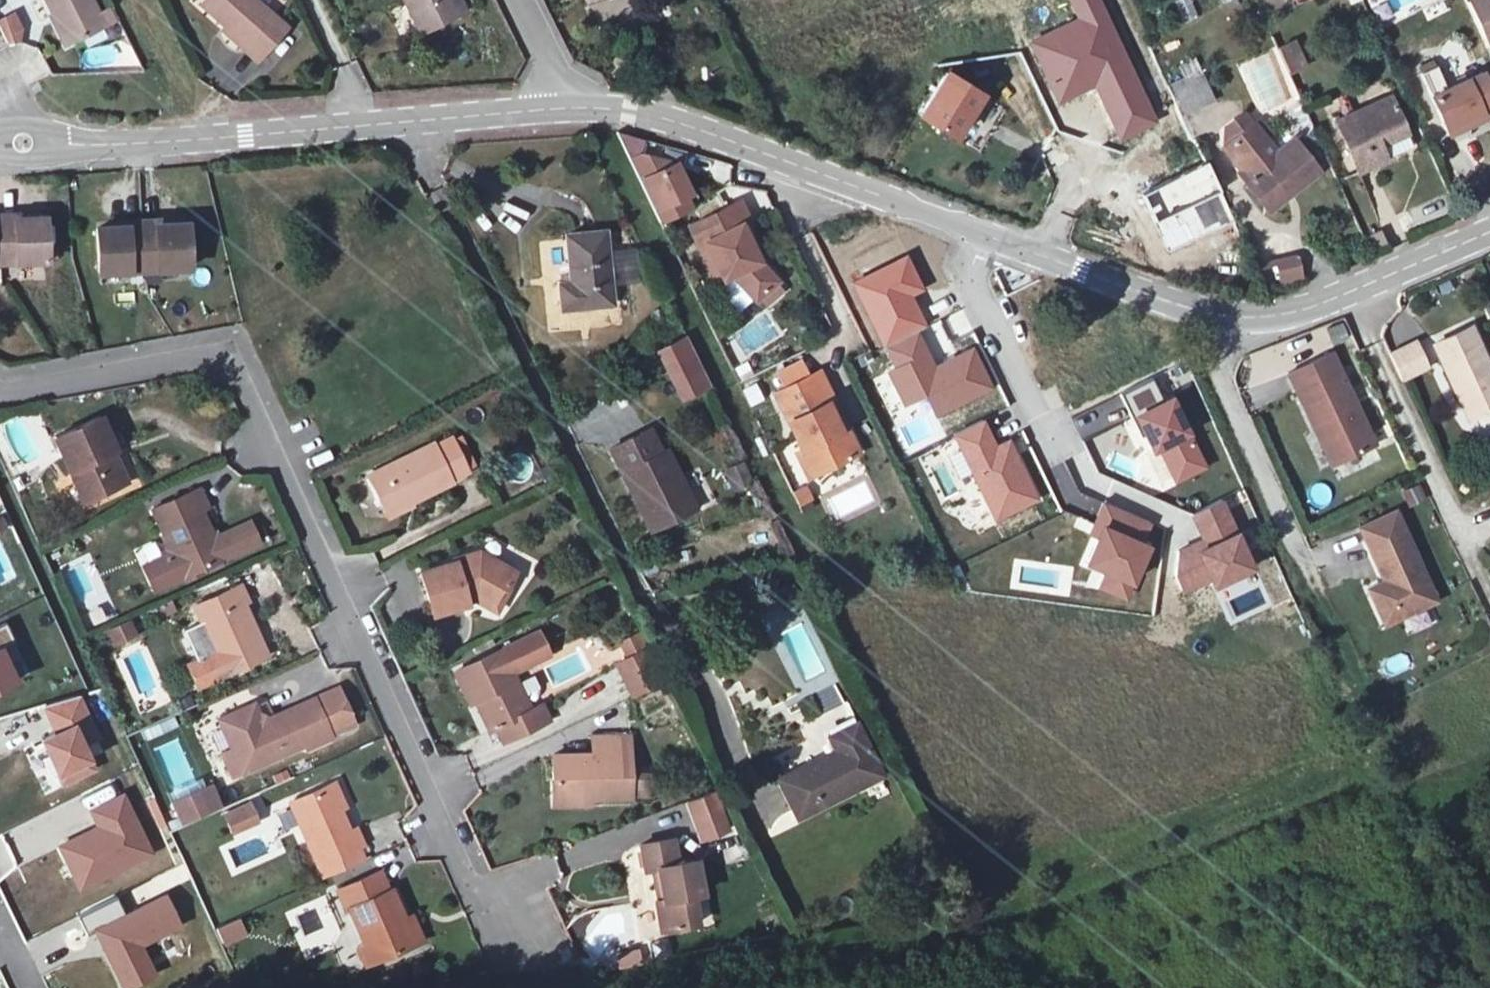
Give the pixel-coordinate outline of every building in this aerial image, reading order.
[(78,44),(108,29),(94,0),(57,0),(78,44)] [(194,10),(235,44),(226,53),(256,77),(295,25),(263,0),(202,0),(194,10)] [(421,34),(460,14),(453,0),(404,0),(421,34)] [(1092,81),(1119,138),(1133,132),(1158,120),(1101,0),(1070,0),(1079,19),(1028,41),(1053,98),(1092,81)] [(1198,17),(1190,0),(1177,0),(1172,2),(1182,24),(1198,17)] [(1489,30),(1489,0),(1476,0),(1489,30)] [(10,47),(28,37),(14,12),(0,19),(0,29),(10,47)] [(1260,116),(1300,97),(1290,75),(1308,67),(1294,37),(1236,65),(1260,116)] [(1422,78),(1449,135),(1489,116),(1489,79),(1487,72),(1452,88),(1443,68),(1422,78)] [(1171,93),(1179,109),(1208,95),(1197,71),(1168,85),(1171,93)] [(982,99),(946,75),(922,110),(958,134),(982,99)] [(1393,98),(1339,122),(1361,172),(1390,159),(1383,143),(1408,132),(1393,98)] [(1180,111),(1166,117),(1172,129),(1185,123),(1180,111)] [(1229,128),(1237,138),(1259,122),(1251,112),(1229,128)] [(1282,153),(1259,122),(1237,138),(1227,145),(1262,196),(1287,178),(1296,189),(1324,168),(1302,138),(1282,153)] [(673,164),(671,160),(645,151),(633,158),(665,221),(694,206),(688,193),(693,191),(678,162),(673,164)] [(1229,232),(1240,227),(1209,162),(1161,183),(1157,175),(1138,184),(1167,249),(1225,223),(1229,232)] [(730,274),(739,269),(762,296),(764,293),(780,280),(783,278),(765,257),(748,220),(755,217),(745,197),(707,215),(717,235),(713,238),(730,274)] [(692,223),(721,278),(730,274),(713,238),(717,235),(707,215),(692,223)] [(53,216),(0,218),(0,265),(54,263),(53,216)] [(184,227),(102,230),(103,264),(185,261),(184,227)] [(599,229),(563,234),(569,282),(558,283),(562,304),(609,297),(599,229)] [(921,289),(904,255),(851,280),(884,346),(924,326),(909,295),(921,289)] [(1301,257),(1265,260),(1267,288),(1304,285),(1301,257)] [(771,301),(786,288),(780,280),(764,293),(771,301)] [(1381,336),(1389,352),(1415,340),(1408,324),(1381,336)] [(1438,341),(1445,357),(1438,360),(1453,393),(1461,390),(1475,418),(1489,411),(1489,368),(1471,327),(1438,341)] [(917,332),(886,347),(895,366),(887,369),(902,402),(926,391),(937,414),(990,390),(971,348),(933,365),(917,332)] [(681,405),(713,391),(687,336),(655,351),(681,405)] [(1415,340),(1389,352),(1401,378),(1427,366),(1415,340)] [(1329,353),(1285,374),(1311,429),(1318,426),(1336,463),(1373,446),(1329,353)] [(776,371),(783,386),(811,374),(803,358),(776,371)] [(859,457),(820,370),(811,374),(783,386),(770,392),(794,447),(800,445),(815,478),(859,457)] [(1172,395),(1132,415),(1151,452),(1157,449),(1188,433),(1190,432),(1172,395)] [(104,418),(54,441),(79,496),(115,480),(101,448),(115,441),(104,418)] [(1009,439),(996,445),(984,421),(952,436),(991,518),(1023,503),(1036,497),(1009,439)] [(1318,426),(1311,429),(1329,467),(1336,463),(1318,426)] [(647,431),(610,451),(649,526),(687,508),(647,431)] [(1188,433),(1157,449),(1173,481),(1205,465),(1188,433)] [(455,438),(439,445),(437,441),(367,476),(384,514),(471,473),(455,438)] [(786,451),(801,484),(815,478),(800,445),(794,447),(786,451)] [(744,486),(735,465),(718,472),(729,493),(744,486)] [(696,498),(714,489),(707,476),(690,484),(696,498)] [(1418,483),(1400,492),(1408,508),(1426,500),(1418,483)] [(793,492),(798,508),(814,502),(808,486),(793,492)] [(199,491),(148,513),(176,579),(253,547),(244,526),(208,543),(197,516),(207,512),(199,491)] [(1196,550),(1206,546),(1236,532),(1221,501),(1189,516),(1201,538),(1178,550),(1175,576),(1183,589),(1209,578),(1196,550)] [(1103,525),(1145,542),(1153,523),(1103,502),(1091,532),(1098,535),(1103,525)] [(1391,510),(1357,526),(1384,580),(1389,591),(1373,599),(1385,622),(1435,598),(1391,510)] [(1145,542),(1103,525),(1098,535),(1086,564),(1104,572),(1126,581),(1131,584),(1150,544),(1145,542)] [(1251,564),(1236,532),(1206,546),(1196,550),(1209,578),(1211,582),(1251,564)] [(457,561),(420,573),(434,620),(468,611),(466,599),(479,595),(494,603),(499,589),(507,592),(516,572),(491,560),(476,563),(473,550),(456,556),(457,561)] [(86,627),(115,618),(93,554),(64,563),(86,627)] [(1126,581),(1104,572),(1102,588),(1122,593),(1126,581)] [(1368,588),(1373,599),(1389,591),(1384,580),(1368,588)] [(246,588),(196,609),(217,657),(190,669),(197,687),(266,657),(244,607),(253,603),(246,588)] [(112,649),(139,639),(132,620),(105,630),(112,649)] [(23,682),(7,649),(17,644),(10,627),(0,632),(0,693),(23,682)] [(808,645),(811,643),(803,632),(785,644),(810,679),(824,669),(808,645)] [(535,639),(456,676),(468,702),(473,700),(488,732),(502,725),(508,738),(553,716),(547,703),(531,710),(514,671),(544,657),(535,639)] [(611,666),(626,696),(653,683),(638,653),(611,666)] [(327,733),(350,722),(332,686),(269,716),(252,705),(217,721),(239,766),(234,769),(242,786),(306,756),(303,750),(329,737),(327,733)] [(857,717),(831,731),(839,746),(779,778),(799,817),(886,771),(857,717)] [(186,730),(149,747),(176,805),(213,788),(186,730)] [(598,755),(553,756),(554,797),(591,796),(591,805),(632,804),(630,735),(597,736),(598,755)] [(329,783),(289,801),(315,860),(363,838),(356,823),(348,826),(329,783)] [(213,788),(176,805),(186,827),(223,809),(213,788)] [(711,793),(686,802),(700,841),(729,830),(711,793)] [(91,814),(100,832),(63,850),(81,888),(152,853),(125,798),(91,814)] [(233,836),(260,822),(249,799),(222,812),(233,836)] [(769,823),(776,835),(797,823),(790,811),(769,823)] [(697,837),(636,846),(640,875),(657,872),(661,903),(650,904),(654,932),(668,930),(668,935),(703,930),(698,896),(705,895),(697,837)] [(363,838),(315,860),(321,873),(369,852),(363,838)] [(373,875),(325,897),(335,919),(343,915),(367,971),(414,950),(389,894),(383,897),(373,875)] [(168,898),(96,933),(123,987),(144,987),(161,980),(145,947),(183,929),(168,898)] [(225,944),(248,933),(242,919),(218,930),(225,944)]
